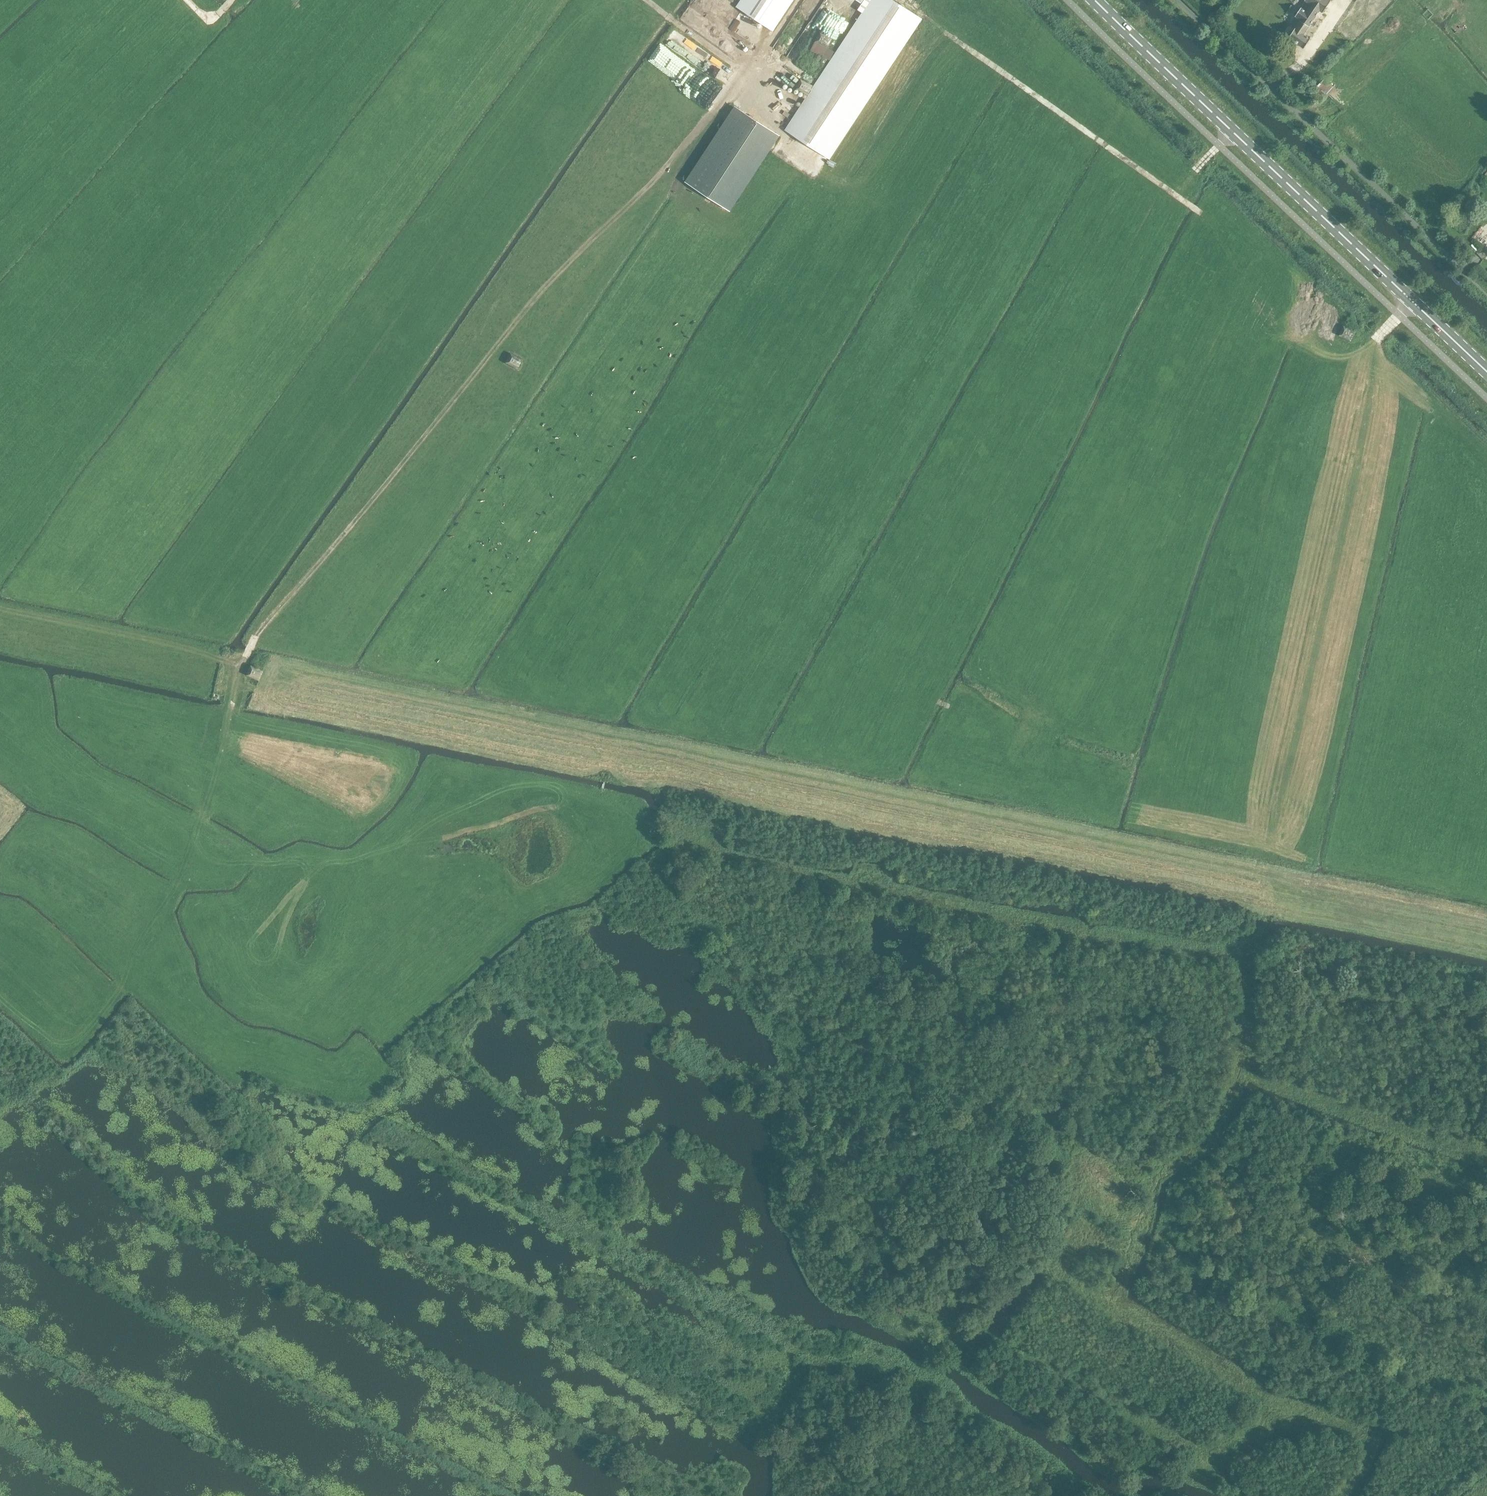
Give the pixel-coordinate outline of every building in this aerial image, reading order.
[(773,32),(794,0),(744,0),(738,10),(773,32)] [(830,160),(921,19),(892,0),(872,0),(786,133),(830,160)] [(1320,10),(1323,12),(1330,1),(1329,0),(1305,0),(1311,4),(1307,11),(1302,8),(1296,16),(1301,19),(1289,38),(1304,48),(1311,39),(1304,34),(1320,10)] [(817,43),(812,51),(831,61),(835,53),(817,43)] [(780,135),(735,106),(686,181),(730,210),(780,135)] [(510,353),(505,362),(518,369),(523,359),(510,353)] [(258,680),(262,670),(249,665),(245,674),(258,680)]
